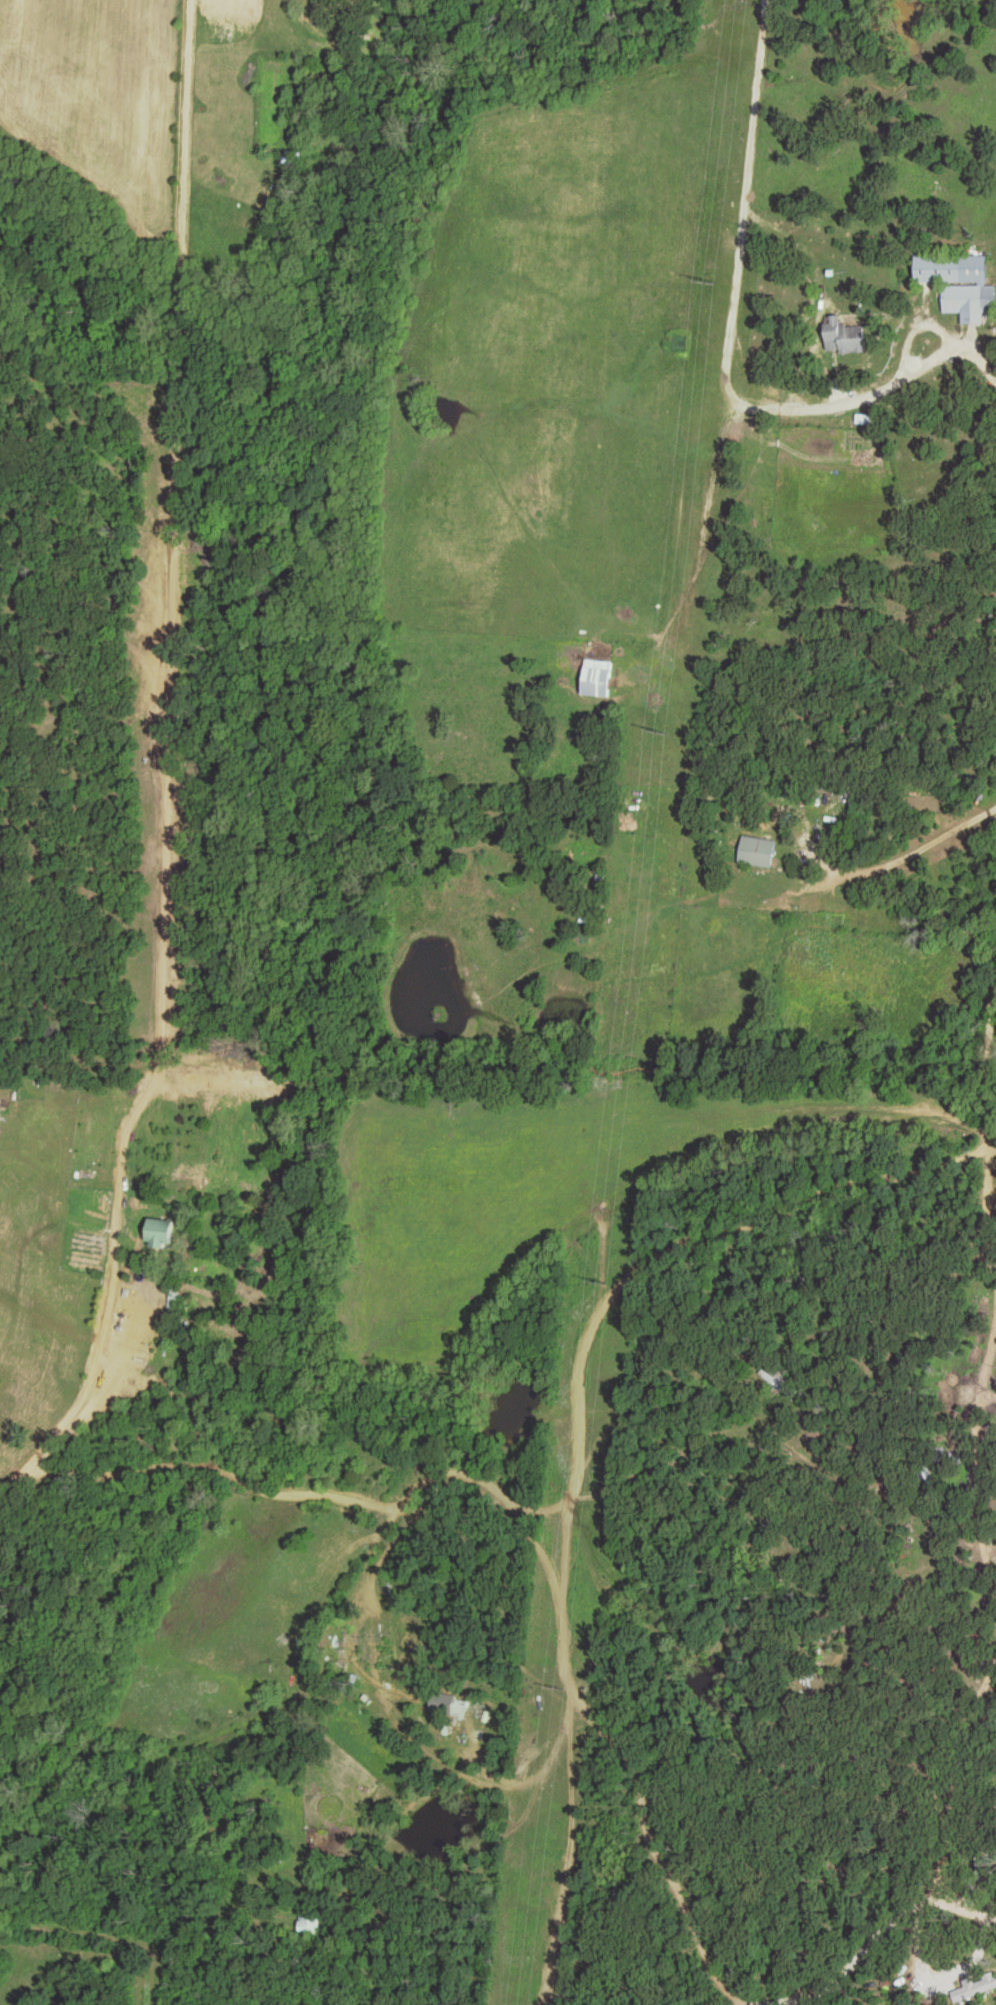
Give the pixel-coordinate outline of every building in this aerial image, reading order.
[(989,285),(995,285),(995,311),(987,311),(987,322),(967,322),(967,311),(948,310),(948,283),(918,283),(918,253),(992,253),(992,281),(989,281),(989,285)] [(830,350),(844,349),(844,351),(867,350),(865,324),(849,326),(849,322),(843,323),(843,314),(835,314),(836,321),(828,322),(830,350)] [(583,695),(614,695),(614,660),(583,660),(583,695)] [(738,862),(774,867),(778,840),(742,835),(738,862)] [(173,1218),(143,1221),(146,1245),(175,1242),(173,1218)] [(181,1288),(172,1287),(169,1308),(179,1309),(181,1288)] [(343,1662),(364,1662),(364,1626),(343,1626),(343,1662)] [(302,1936),(321,1936),(321,1915),(302,1915),(302,1936)]
